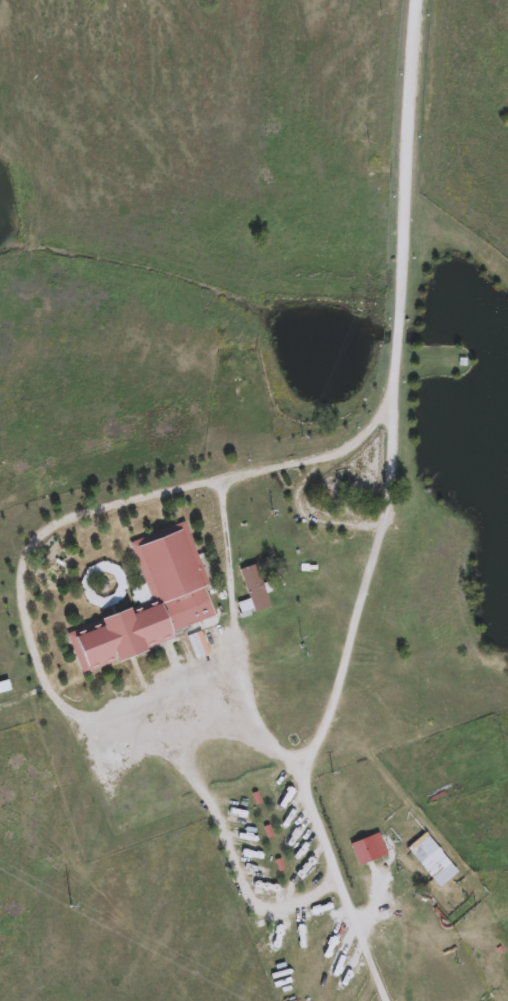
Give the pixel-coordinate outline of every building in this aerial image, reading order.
[(68,633),(138,610),(132,590),(147,585),(133,542),(190,523),(224,627),(81,674),(68,633)] [(276,609),(257,614),(244,571),(264,566),(276,609)] [(442,890),(410,850),(429,834),(461,875),(442,890)]
